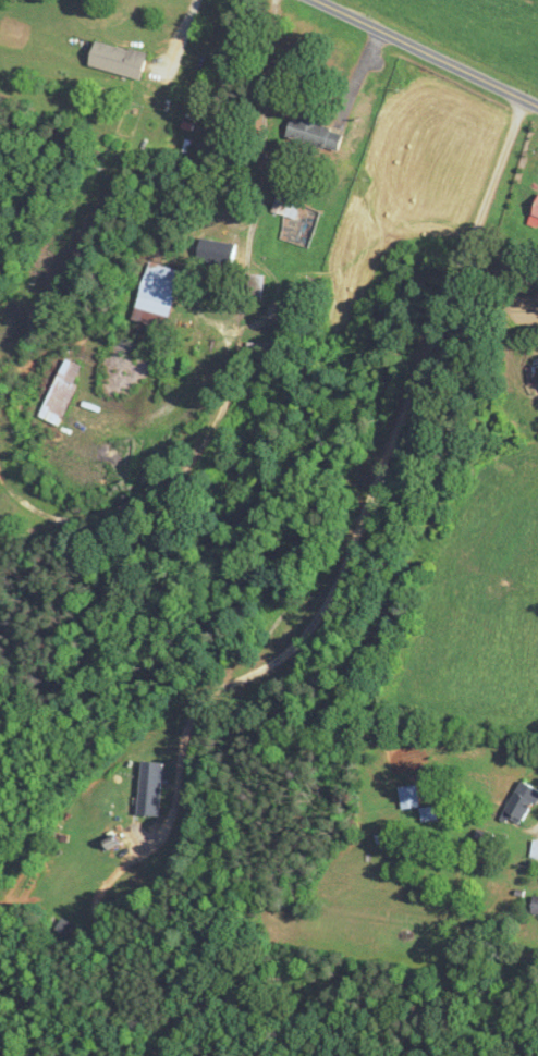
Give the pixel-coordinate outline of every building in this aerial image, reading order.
[(152,52),(99,41),(94,68),(146,79),(152,52)] [(350,129),(294,117),(290,139),(345,151),(350,129)] [(287,216),(282,240),(306,245),(313,207),(298,204),(302,186),(281,181),(274,213),(287,216)] [(200,260),(239,267),(243,246),(204,238),(200,260)] [(176,329),(188,270),(153,263),(141,322),(176,329)] [(43,416),(63,425),(89,367),(69,358),(43,416)] [(524,827),(537,802),(537,787),(526,779),(504,815),(524,827)] [(406,809),(423,807),(421,784),(403,786),(406,809)]
